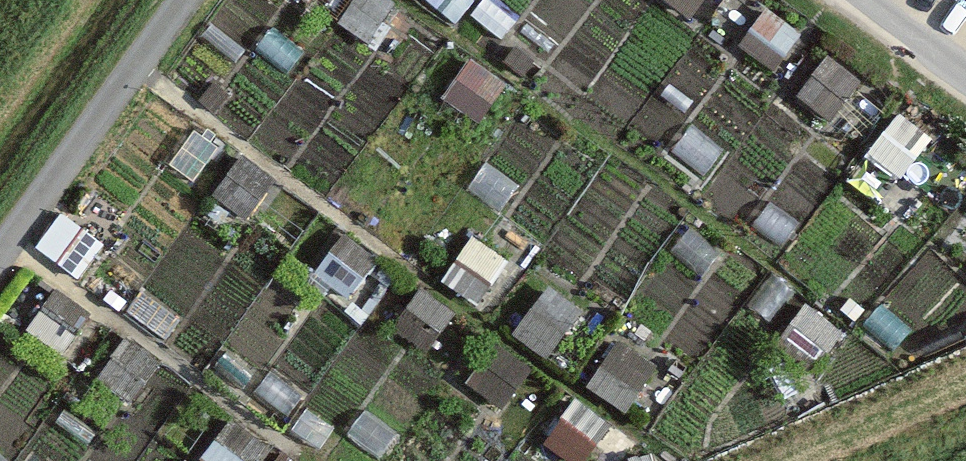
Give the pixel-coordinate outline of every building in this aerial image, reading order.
[(338,12),(376,41),(403,6),(396,0),(347,0),(338,12)] [(456,23),(474,0),(425,0),(456,23)] [(494,0),(479,0),(468,15),(503,41),(520,19),(494,0)] [(696,10),(704,0),(684,0),(696,10)] [(763,3),(735,39),(773,68),(801,32),(763,3)] [(825,48),(797,83),(835,112),(863,77),(825,48)] [(467,54),(440,89),(478,118),(505,82),(467,54)] [(892,105),(865,140),(903,169),(930,134),(892,105)] [(722,150),(691,125),(670,151),(701,176),(722,150)] [(242,148),(214,183),(252,212),(280,177),(242,148)] [(529,175),(495,151),(477,177),(511,200),(529,175)] [(799,221),(770,199),(751,225),(780,247),(799,221)] [(72,209),(45,245),(83,274),(110,238),(72,209)] [(344,232),(316,267),(354,296),(382,261),(344,232)] [(470,234),(443,270),(481,299),(508,263),(470,234)] [(796,292),(772,273),(747,304),(771,324),(796,292)] [(54,281),(27,317),(65,346),(92,310),(54,281)] [(420,281),(393,317),(431,346),(458,310),(420,281)] [(181,316),(142,287),(125,309),(164,338),(181,316)] [(542,291),(514,327),(552,356),(580,320),(542,291)] [(803,299),(775,335),(813,364),(841,328),(803,299)] [(121,330),(94,366),(132,395),(159,359),(121,330)] [(493,340),(466,375),(504,404),(531,369),(493,340)] [(614,340),(586,376),(624,405),(652,369),(614,340)] [(253,372),(225,349),(211,366),(239,389),(253,372)] [(303,394),(271,369),(253,392),(285,417),(303,394)] [(395,436),(364,411),(346,433),(377,458),(395,436)] [(200,451),(213,460),(252,460),(265,444),(227,415),(200,451)] [(0,451),(0,460),(7,460),(10,458),(0,451)]
